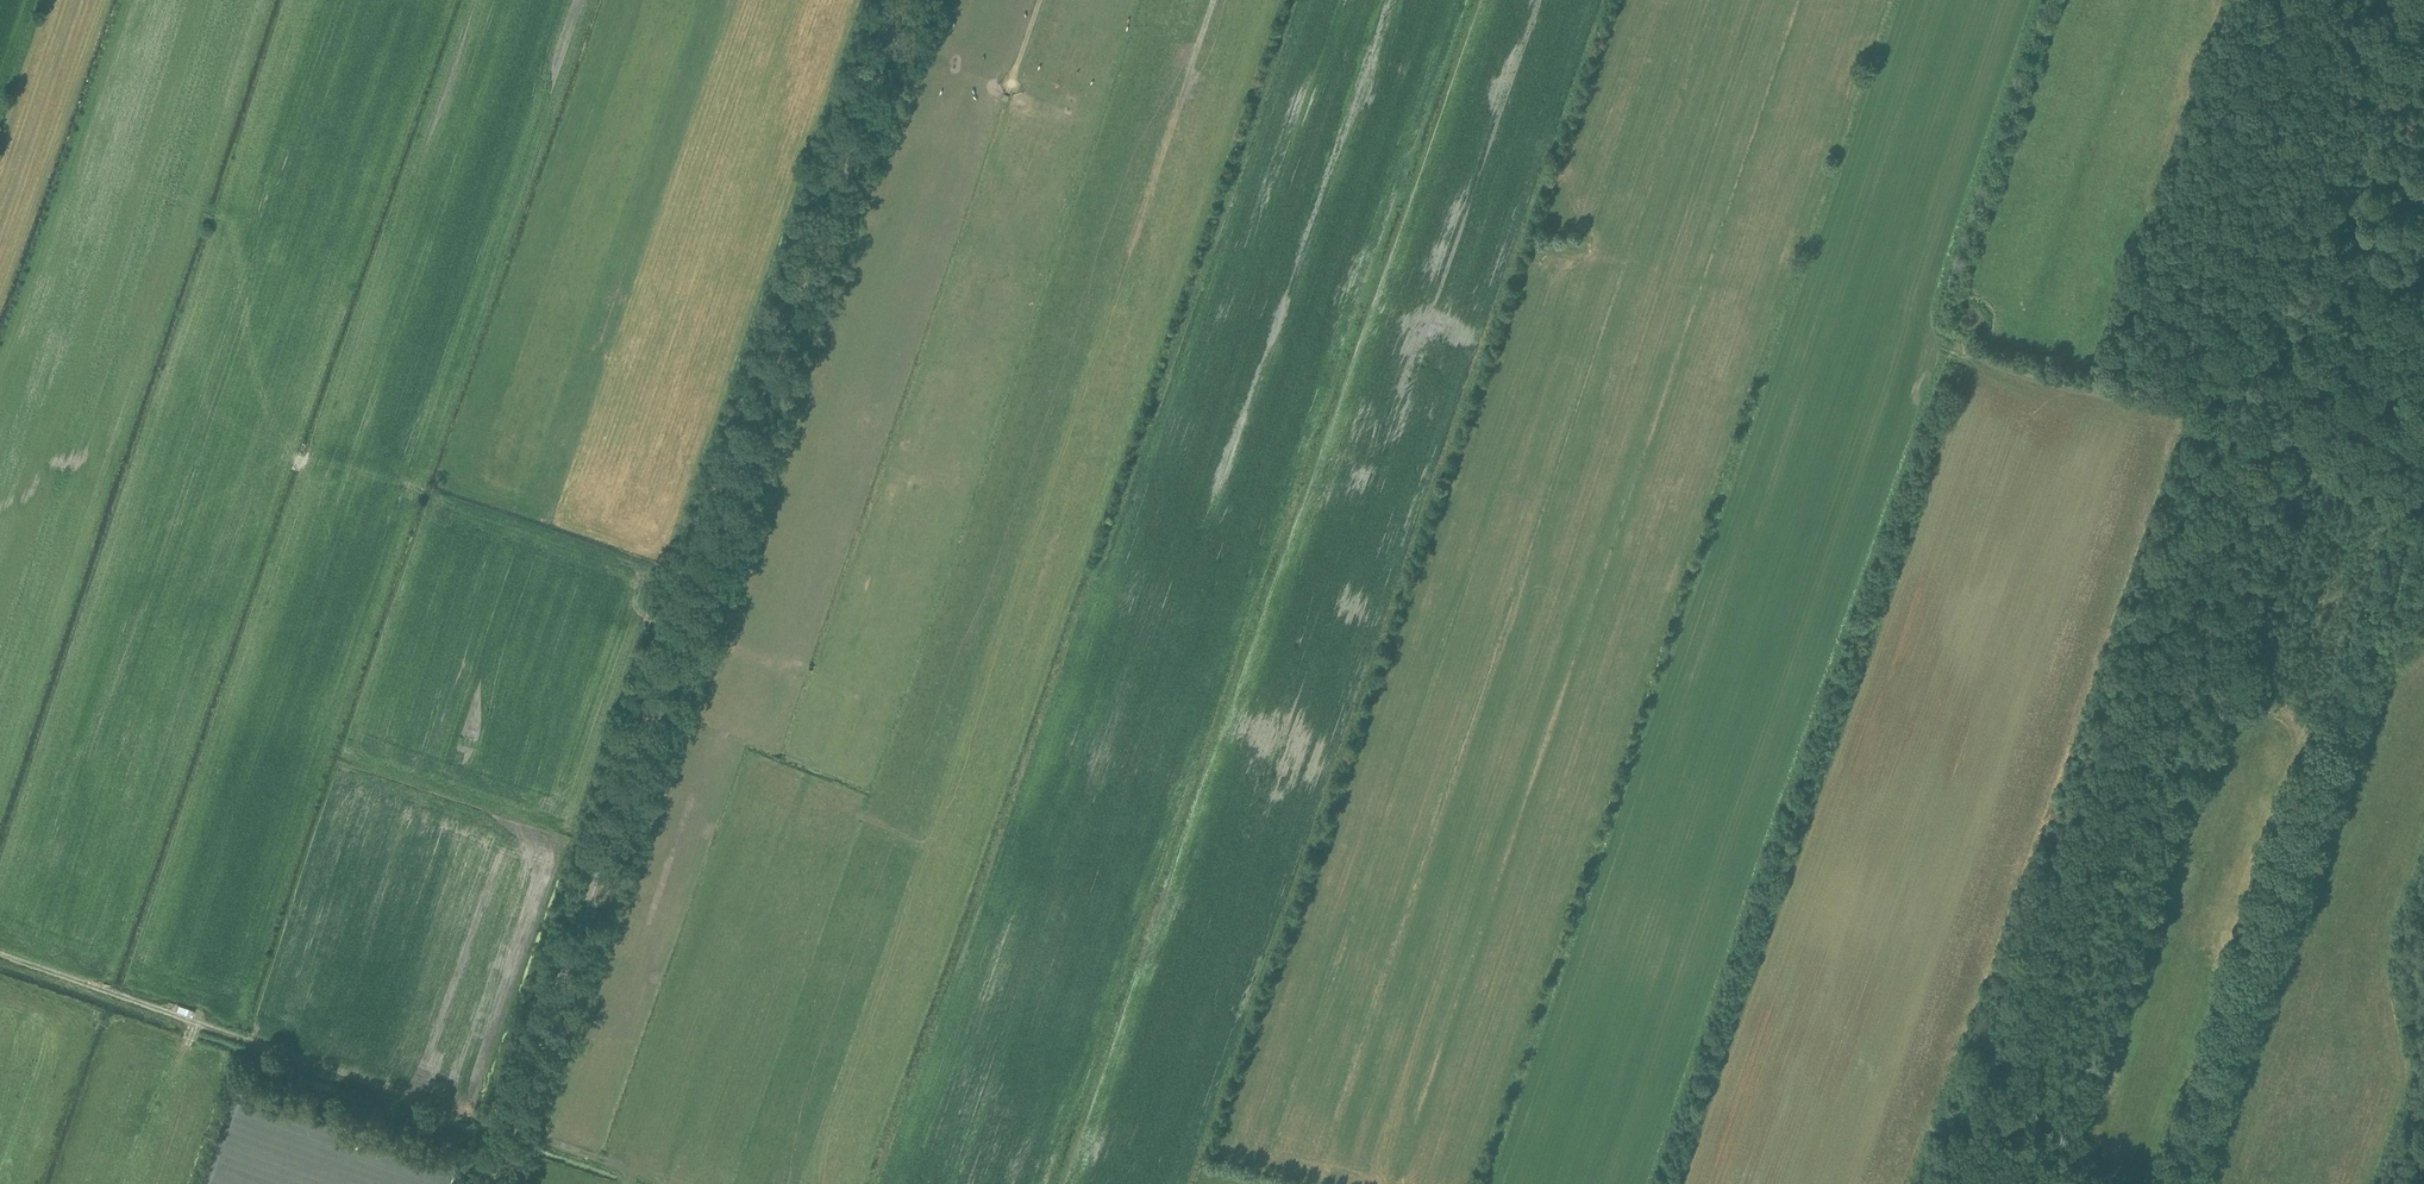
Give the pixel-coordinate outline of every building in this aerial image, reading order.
[(177,1003),(174,1010),(193,1017),(195,1010),(177,1003)]
